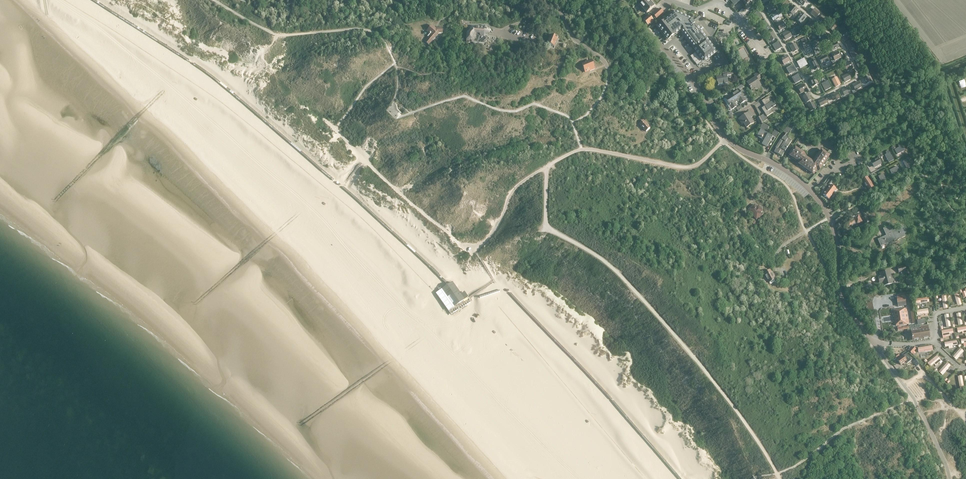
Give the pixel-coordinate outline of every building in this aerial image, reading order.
[(651,1),(650,0),(644,0),(639,4),(643,8),(644,7),(645,7),(651,1)] [(644,7),(643,8),(647,13),(655,5),(651,1),(645,7),(644,7)] [(771,3),(765,7),(769,12),(775,8),(771,3)] [(793,15),(797,9),(793,5),(788,11),(793,15)] [(663,12),(660,8),(653,14),(656,18),(663,12)] [(816,18),(820,13),(815,9),(811,14),(816,18)] [(665,20),(658,26),(668,39),(681,29),(704,60),(715,51),(689,17),(675,11),(664,19),(665,20)] [(773,16),(771,17),(773,20),(775,19),(775,20),(782,16),(779,11),(772,15),(773,16)] [(756,21),(761,17),(758,12),(753,16),(756,21)] [(801,13),(796,19),(801,23),(806,17),(801,13)] [(651,23),(653,22),(652,21),(653,20),(649,15),(644,19),(648,24),(649,23),(650,24),(651,23)] [(822,15),(818,20),(824,25),(828,20),(822,15)] [(810,30),(815,25),(810,21),(806,26),(810,30)] [(763,30),(768,27),(765,22),(760,25),(763,30)] [(780,30),(785,27),(782,22),(777,25),(780,30)] [(834,32),(837,27),(832,23),(829,28),(834,32)] [(439,32),(443,32),(442,28),(435,28),(431,25),(426,31),(429,33),(424,40),(429,44),(439,32)] [(470,30),(467,33),(467,41),(473,42),(484,43),(484,40),(486,38),(484,36),(491,30),(488,28),(487,28),(485,26),(483,27),(471,27),(470,27),(469,28),(469,29),(470,29),(470,30)] [(796,35),(802,32),(799,27),(793,30),(796,35)] [(845,30),(839,34),(843,40),(849,35),(845,30)] [(786,40),(792,36),(788,31),(783,35),(786,40)] [(771,41),(776,38),(772,32),(767,35),(771,41)] [(826,42),(830,39),(825,33),(821,36),(826,42)] [(554,45),(557,38),(554,36),(555,35),(552,34),(551,35),(547,43),(551,45),(551,43),(554,45)] [(814,48),(820,45),(818,40),(811,42),(814,48)] [(848,49),(854,46),(851,40),(845,43),(848,49)] [(804,49),(810,47),(807,41),(802,44),(804,49)] [(776,50),(781,47),(778,42),(773,45),(776,50)] [(832,51),(839,48),(836,42),(830,45),(832,51)] [(793,52),(798,49),(795,43),(790,46),(793,52)] [(853,58),(858,55),(855,49),(850,53),(853,58)] [(835,60),(840,57),(838,52),(832,55),(835,60)] [(819,58),(822,64),(828,61),(825,55),(819,58)] [(784,64),(789,61),(786,56),(781,59),(784,64)] [(818,67),(813,58),(809,60),(814,69),(818,67)] [(800,67),(807,64),(804,59),(797,62),(800,67)] [(593,66),(594,65),(594,63),(592,63),(591,61),(582,64),(585,72),(594,68),(593,66)] [(847,70),(852,68),(850,62),(844,65),(847,70)] [(860,70),(865,67),(863,62),(857,64),(860,70)] [(789,73),(794,70),(791,65),(786,68),(789,73)] [(726,75),(732,74),(732,70),(725,72),(726,75),(716,77),(718,85),(728,83),(726,75)] [(758,87),(761,85),(758,80),(760,79),(756,73),(754,75),(755,77),(747,82),(751,89),(757,86),(758,87)] [(845,82),(851,79),(848,73),(842,77),(845,82)] [(795,83),(801,80),(797,75),(792,78),(795,83)] [(866,84),(871,81),(869,76),(863,78),(866,84)] [(815,77),(809,80),(813,87),(818,84),(815,77)] [(836,86),(840,84),(836,77),(832,79),(836,86)] [(827,81),(822,84),(825,90),(831,88),(830,87),(827,81)] [(856,90),(861,87),(858,81),(853,84),(856,90)] [(801,93),(806,90),(803,84),(798,88),(801,93)] [(741,103),(745,100),(743,97),(738,89),(725,98),(730,105),(732,109),(736,106),(734,103),(739,99),(741,103)] [(806,102),(811,99),(808,94),(803,97),(806,102)] [(770,109),(775,105),(769,95),(761,101),(765,106),(761,108),(767,116),(773,112),(770,109)] [(746,127),(751,124),(754,123),(749,116),(751,115),(749,111),(738,119),(740,122),(742,121),(746,127)] [(646,131),(650,128),(648,125),(645,121),(645,122),(643,120),(639,123),(646,131)] [(760,128),(761,129),(757,136),(761,138),(762,138),(765,139),(762,144),(766,146),(773,136),(775,138),(779,133),(775,130),(771,135),(766,132),(769,127),(763,123),(760,128)] [(793,127),(791,124),(790,123),(782,131),(785,133),(788,135),(793,127)] [(774,151),(782,156),(791,140),(784,136),(774,151)] [(897,154),(904,150),(900,144),(898,145),(899,147),(895,150),(897,154)] [(828,157),(829,155),(821,150),(813,162),(803,155),(805,154),(794,147),(789,155),(791,156),(791,157),(796,161),(797,160),(799,161),(798,163),(800,165),(805,169),(806,168),(813,173),(816,168),(819,170),(824,163),(825,163),(829,158),(828,157)] [(889,162),(893,160),(888,150),(885,152),(887,154),(885,155),(889,162)] [(878,158),(871,162),(874,167),(881,163),(878,158)] [(907,168),(914,165),(912,162),(910,163),(908,159),(903,161),(907,168)] [(895,173),(899,171),(897,166),(890,170),(893,176),(896,175),(895,173)] [(882,183),(887,181),(883,174),(878,176),(882,183)] [(824,186),(823,188),(826,190),(823,195),(824,195),(824,196),(825,197),(826,197),(828,199),(836,189),(831,185),(830,185),(830,184),(834,179),(831,177),(824,186)] [(867,177),(862,180),(868,190),(873,186),(867,177)] [(756,219),(762,215),(760,212),(762,211),(758,206),(756,207),(754,204),(748,209),(756,219)] [(848,219),(844,221),(845,225),(846,227),(849,226),(849,225),(854,222),(855,223),(856,223),(856,224),(862,221),(858,214),(855,216),(854,215),(852,216),(851,215),(847,218),(848,219)] [(881,246),(896,239),(895,239),(898,238),(898,239),(905,236),(903,232),(905,231),(903,226),(892,231),(889,226),(883,228),(886,235),(878,239),(881,246)] [(769,283),(775,280),(774,278),(775,277),(772,272),(771,272),(770,270),(764,273),(769,283)] [(881,276),(878,277),(879,283),(880,283),(881,286),(893,283),(889,270),(880,273),(881,276)] [(468,296),(464,291),(460,294),(451,282),(442,287),(455,305),(468,296)] [(962,304),(958,291),(954,292),(958,305),(962,304)] [(905,294),(900,295),(901,297),(897,297),(897,303),(902,302),(901,300),(905,299),(905,294)] [(906,308),(893,310),(896,326),(908,324),(906,308)] [(918,328),(912,329),(913,341),(930,338),(928,326),(925,327),(924,325),(918,326),(918,328)] [(964,350),(960,347),(954,355),(957,359),(964,350)] [(907,363),(911,360),(907,353),(903,356),(903,355),(897,359),(901,364),(906,361),(907,363)] [(940,359),(937,355),(927,363),(930,367),(940,359)] [(939,371),(942,375),(951,366),(947,362),(939,371)]
